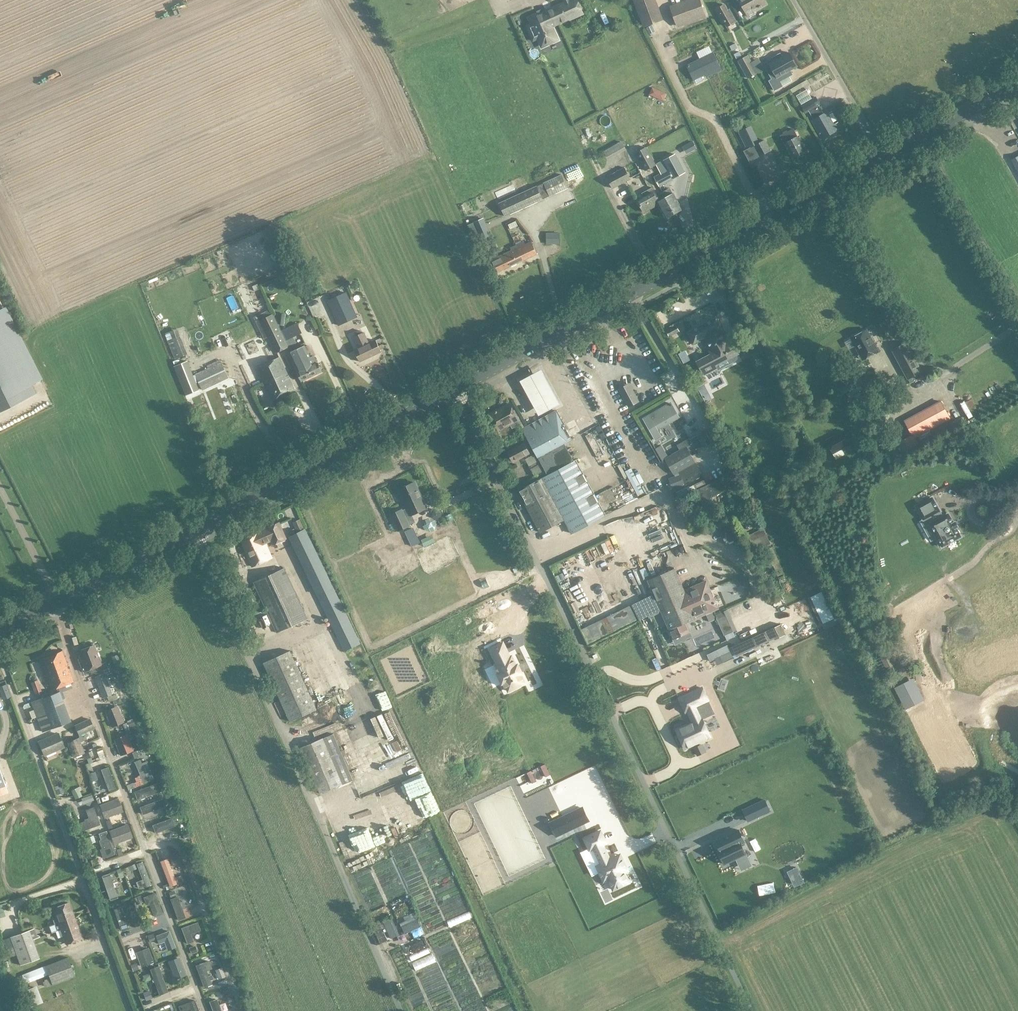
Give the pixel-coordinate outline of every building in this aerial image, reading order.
[(527,25),(534,40),(538,39),(540,44),(544,42),(546,46),(554,42),(552,38),(556,37),(552,27),(559,24),(570,19),(569,18),(574,16),(575,19),(584,15),(577,0),(573,0),(570,2),(569,0),(565,0),(564,0),(566,3),(552,9),(545,12),(539,15),(530,19),(531,23),(527,25)] [(663,20),(656,0),(633,0),(643,27),(663,20)] [(670,7),(677,25),(705,15),(699,0),(689,0),(670,7)] [(748,16),(754,12),(753,11),(766,4),(764,0),(739,0),(748,16)] [(600,13),(612,9),(610,4),(598,7),(600,13)] [(724,5),(715,9),(722,21),(724,20),(727,26),(735,21),(729,9),(727,10),(724,5)] [(652,25),(646,28),(649,34),(655,31),(652,25)] [(708,75),(720,70),(712,53),(686,66),(693,79),(707,73),(708,75)] [(768,64),(764,67),(771,79),(767,81),(773,90),(781,86),(778,81),(791,75),(788,70),(795,66),(788,53),(781,57),(779,53),(771,57),(773,61),(768,64)] [(737,60),(747,78),(755,73),(746,55),(737,60)] [(796,99),(808,93),(803,83),(791,89),(796,99)] [(649,94),(654,96),(657,95),(659,90),(652,87),(649,94)] [(819,105),(814,97),(801,105),(805,113),(808,111),(813,120),(812,121),(822,138),(832,132),(832,133),(839,130),(835,123),(833,124),(826,112),(823,114),(818,105),(819,105)] [(790,124),(782,129),(784,134),(793,130),(790,124)] [(738,132),(747,149),(753,146),(759,156),(771,150),(765,139),(759,142),(750,125),(738,132)] [(794,158),(806,152),(798,137),(794,130),(788,133),(781,136),(785,144),(787,144),(794,158)] [(686,146),(693,142),(690,138),(683,141),(686,146)] [(622,141),(604,151),(608,159),(626,149),(622,141)] [(656,166),(647,148),(636,154),(646,171),(656,166)] [(678,153),(676,155),(656,165),(661,174),(655,178),(659,187),(685,173),(678,160),(681,158),(678,153)] [(631,180),(625,169),(607,178),(613,189),(631,180)] [(505,217),(568,188),(562,174),(543,182),(544,183),(537,186),(537,185),(499,203),(505,217)] [(657,196),(655,192),(652,187),(642,193),(643,196),(636,199),(643,213),(657,205),(658,204),(655,198),(657,196)] [(663,193),(674,215),(682,211),(673,194),(671,189),(663,193)] [(658,204),(657,205),(659,210),(661,209),(667,219),(674,215),(663,193),(657,196),(655,198),(658,204)] [(488,231),(483,219),(473,223),(478,235),(481,242),(491,238),(488,231)] [(559,233),(545,232),(545,243),(559,243),(559,233)] [(523,241),(517,245),(519,248),(518,249),(521,256),(523,255),(525,260),(537,254),(532,243),(526,246),(523,241)] [(513,251),(491,261),(497,273),(525,260),(523,255),(521,256),(518,249),(519,248),(517,245),(517,244),(511,247),(513,251)] [(358,317),(346,292),(327,301),(339,326),(358,317)] [(531,302),(536,308),(542,304),(537,297),(531,302)] [(0,310),(0,412),(36,394),(31,384),(40,380),(3,308),(0,310)] [(280,330),(273,314),(262,319),(269,336),(280,330)] [(731,341),(729,342),(716,317),(687,332),(693,344),(702,339),(710,354),(696,361),(703,375),(717,368),(715,365),(738,354),(731,341)] [(175,322),(168,324),(170,332),(177,330),(175,322)] [(297,323),(282,330),(287,340),(293,337),(302,333),(297,323)] [(669,337),(680,331),(676,325),(666,331),(669,337)] [(280,330),(269,336),(277,352),(288,346),(280,330)] [(866,330),(858,334),(850,338),(862,359),(878,351),(866,330)] [(370,344),(364,333),(364,332),(362,333),(361,331),(355,334),(356,335),(353,337),(359,349),(355,351),(361,363),(382,352),(376,341),(370,344)] [(188,354),(180,334),(167,339),(175,359),(188,354)] [(907,378),(921,371),(906,343),(892,350),(907,378)] [(310,357),(305,347),(290,353),(299,372),(298,373),(302,382),(322,373),(314,355),(310,357)] [(646,361),(651,378),(659,376),(654,358),(646,361)] [(203,390),(229,377),(221,362),(220,359),(210,364),(211,366),(195,374),(203,390)] [(265,385),(288,374),(280,359),(258,369),(265,385)] [(187,360),(174,366),(186,395),(199,390),(187,360)] [(860,375),(852,364),(842,370),(850,382),(860,375)] [(542,371),(520,382),(539,417),(560,405),(542,371)] [(265,385),(273,401),(295,390),(290,379),(288,374),(265,385)] [(619,389),(629,406),(638,401),(629,384),(619,389)] [(855,393),(863,407),(875,400),(867,386),(855,393)] [(913,435),(948,415),(941,402),(905,422),(913,435)] [(509,403),(489,414),(498,429),(509,423),(511,428),(520,423),(517,419),(509,403)] [(679,417),(671,403),(664,407),(664,406),(642,418),(654,440),(661,436),(657,430),(679,417)] [(522,428),(529,440),(534,450),(538,457),(564,443),(571,439),(556,410),(522,428)] [(592,451),(599,449),(590,426),(583,428),(592,451)] [(704,430),(696,434),(704,446),(711,442),(704,430)] [(842,455),(839,450),(850,444),(843,431),(826,441),(836,459),(842,455)] [(302,434),(295,438),(297,443),(305,439),(302,434)] [(534,450),(529,440),(507,452),(512,461),(534,450)] [(538,457),(547,475),(573,461),(564,443),(538,457)] [(702,475),(694,462),(686,447),(665,459),(673,473),(678,471),(679,473),(668,478),(673,489),(684,485),(702,475)] [(575,460),(573,461),(547,475),(542,478),(564,519),(571,533),(605,515),(575,460)] [(632,468),(626,472),(638,495),(644,492),(632,468)] [(540,532),(564,519),(542,478),(518,491),(540,532)] [(726,490),(722,482),(720,478),(696,490),(705,509),(713,505),(709,498),(726,490)] [(390,514),(398,531),(409,525),(404,516),(410,513),(410,515),(426,508),(414,482),(398,489),(407,508),(402,511),(401,509),(390,514)] [(923,520),(925,519),(939,545),(941,544),(942,547),(961,536),(956,527),(958,527),(955,521),(953,522),(948,513),(942,517),(939,511),(940,511),(932,497),(916,506),(923,520)] [(714,519),(721,535),(734,530),(727,513),(714,519)] [(304,529),(300,519),(293,522),(297,532),(304,529)] [(260,532),(265,543),(272,541),(275,548),(282,545),(280,542),(288,538),(280,521),(266,527),(267,529),(260,532)] [(360,643),(350,622),(305,528),(288,537),(316,595),(333,630),(344,651),(360,643)] [(265,543),(260,532),(260,531),(240,539),(252,566),(271,558),(265,543)] [(683,548),(671,552),(673,559),(685,555),(683,548)] [(443,554),(406,571),(412,583),(448,566),(443,554)] [(611,559),(556,578),(556,585),(582,584),(602,577),(598,577),(616,571),(611,559)] [(304,621),(294,600),(296,599),(281,568),(263,577),(253,582),(277,634),(304,621)] [(647,580),(665,622),(692,611),(684,590),(674,568),(647,580)] [(744,575),(739,578),(742,585),(748,582),(744,575)] [(684,590),(692,611),(696,618),(706,613),(709,621),(715,619),(711,611),(718,608),(706,581),(684,590)] [(689,632),(685,622),(696,618),(692,611),(665,622),(673,639),(689,632)] [(724,635),(732,631),(723,611),(714,614),(724,635)] [(807,620),(804,621),(801,615),(792,619),(799,633),(811,627),(807,620)] [(275,640),(301,630),(299,626),(273,635),(275,640)] [(541,637),(542,643),(554,639),(553,634),(541,637)] [(792,636),(788,638),(794,651),(800,648),(798,644),(796,645),(792,636)] [(503,643),(490,649),(497,663),(495,664),(500,673),(498,674),(502,683),(504,682),(508,691),(525,683),(520,674),(522,673),(518,664),(516,665),(512,656),(510,657),(503,643)] [(77,659),(79,665),(98,658),(93,645),(77,651),(80,658),(77,659)] [(877,650),(886,668),(895,664),(886,646),(877,650)] [(62,651),(48,657),(39,660),(50,690),(73,681),(62,651)] [(289,722),(317,709),(290,651),(263,663),(289,722)] [(100,664),(98,658),(79,665),(82,672),(89,669),(91,674),(107,668),(105,663),(100,664)] [(119,663),(113,668),(117,674),(123,669),(119,663)] [(105,674),(96,677),(104,698),(113,694),(105,674)] [(910,678),(894,687),(905,708),(922,700),(910,678)] [(42,693),(37,680),(31,682),(36,696),(42,693)] [(1,686),(0,686),(0,693),(3,700),(6,699),(11,697),(6,684),(1,686)] [(702,687),(679,698),(686,713),(687,712),(692,723),(676,730),(679,736),(676,738),(679,743),(682,742),(685,748),(695,744),(696,747),(694,748),(698,755),(705,752),(701,744),(699,745),(698,742),(710,736),(702,718),(714,713),(702,687)] [(71,721),(68,714),(59,691),(40,699),(46,714),(52,728),(71,721)] [(37,717),(46,714),(40,699),(31,702),(37,717)] [(352,733),(388,715),(381,701),(373,705),(372,704),(345,718),(352,733)] [(105,711),(111,727),(124,722),(118,706),(105,711)] [(324,708),(328,719),(333,717),(329,706),(324,708)] [(52,728),(46,714),(37,717),(42,732),(52,728)] [(79,735),(94,728),(89,718),(74,725),(79,735)] [(39,742),(43,752),(45,756),(65,747),(58,733),(39,742)] [(353,779),(333,733),(301,747),(320,793),(353,779)] [(114,740),(120,755),(132,751),(126,735),(114,740)] [(75,756),(84,752),(78,738),(69,741),(75,756)] [(136,782),(134,783),(135,787),(149,781),(140,759),(134,762),(140,776),(135,778),(136,782)] [(98,779),(95,771),(89,773),(92,781),(98,779)] [(609,771),(606,774),(612,782),(616,779),(609,771)] [(157,784),(134,793),(137,800),(160,792),(157,784)] [(80,786),(71,790),(75,799),(82,796),(80,791),(82,790),(80,786)] [(765,798),(742,809),(748,821),(770,810),(765,798)] [(100,806),(105,818),(123,811),(118,799),(100,806)] [(85,820),(86,821),(81,823),(84,831),(101,825),(94,807),(86,810),(89,819),(85,820)] [(556,836),(588,821),(582,808),(550,824),(556,836)] [(359,813),(364,825),(374,822),(369,809),(359,813)] [(110,831),(114,843),(132,837),(128,825),(110,831)] [(738,829),(714,840),(720,851),(718,852),(724,865),(746,854),(740,842),(744,840),(738,829)] [(335,833),(342,850),(353,846),(348,831),(342,833),(341,830),(335,833)] [(114,854),(106,831),(99,833),(101,840),(99,841),(102,849),(100,849),(103,858),(114,854)] [(629,882),(624,872),(627,870),(620,855),(610,860),(602,845),(606,843),(600,832),(584,839),(590,851),(594,849),(603,869),(600,870),(605,881),(608,879),(613,890),(629,882)] [(184,843),(176,846),(183,865),(179,867),(180,870),(193,866),(184,843)] [(157,854),(163,875),(172,872),(165,852),(157,854)] [(131,858),(120,862),(125,874),(136,869),(131,858)] [(106,867),(98,870),(106,890),(114,887),(106,867)] [(804,883),(796,867),(786,872),(794,887),(804,883)] [(182,877),(184,880),(188,879),(195,897),(203,894),(195,872),(182,877)] [(155,894),(144,898),(147,906),(150,905),(154,918),(163,914),(155,894)] [(209,909),(206,901),(184,910),(187,918),(209,909)] [(0,905),(0,916),(0,917),(5,916),(4,911),(9,909),(7,903),(2,905),(0,905)] [(68,903),(50,910),(55,923),(55,924),(57,930),(76,923),(68,903)] [(122,907),(114,910),(122,931),(129,928),(122,907)] [(414,912),(404,917),(404,916),(398,919),(405,934),(421,926),(414,912)] [(382,919),(391,939),(400,935),(391,915),(382,919)] [(215,925),(212,917),(190,925),(193,933),(215,925)] [(57,930),(56,930),(58,937),(63,935),(66,943),(81,938),(76,923),(57,930)] [(171,941),(168,928),(160,929),(160,927),(152,928),(156,945),(171,941)] [(10,936),(13,946),(33,939),(29,930),(10,936)] [(218,934),(197,942),(200,951),(222,943),(218,934)] [(33,939),(13,946),(20,965),(39,958),(33,939)] [(137,960),(150,957),(147,941),(133,944),(137,960)] [(224,950),(202,957),(205,966),(227,958),(224,950)] [(172,972),(183,968),(176,951),(165,955),(172,972)] [(6,966),(12,963),(7,953),(1,955),(6,966)] [(130,964),(137,962),(134,955),(127,957),(130,964)] [(75,975),(68,957),(44,966),(48,974),(52,985),(75,975)] [(219,961),(213,963),(215,973),(221,971),(219,961)] [(159,965),(150,968),(159,993),(168,990),(159,965)] [(25,983),(48,974),(44,966),(22,974),(25,983)] [(213,986),(215,991),(226,986),(224,981),(213,986)] [(149,991),(143,993),(146,1001),(152,998),(149,991)] [(207,994),(212,1010),(223,1010),(221,1006),(218,1007),(214,992),(207,994)] [(178,1009),(184,1007),(185,1010),(197,1010),(198,1010),(191,993),(175,1000),(178,1009)] [(41,997),(29,1002),(31,1007),(43,1002),(41,997)]
